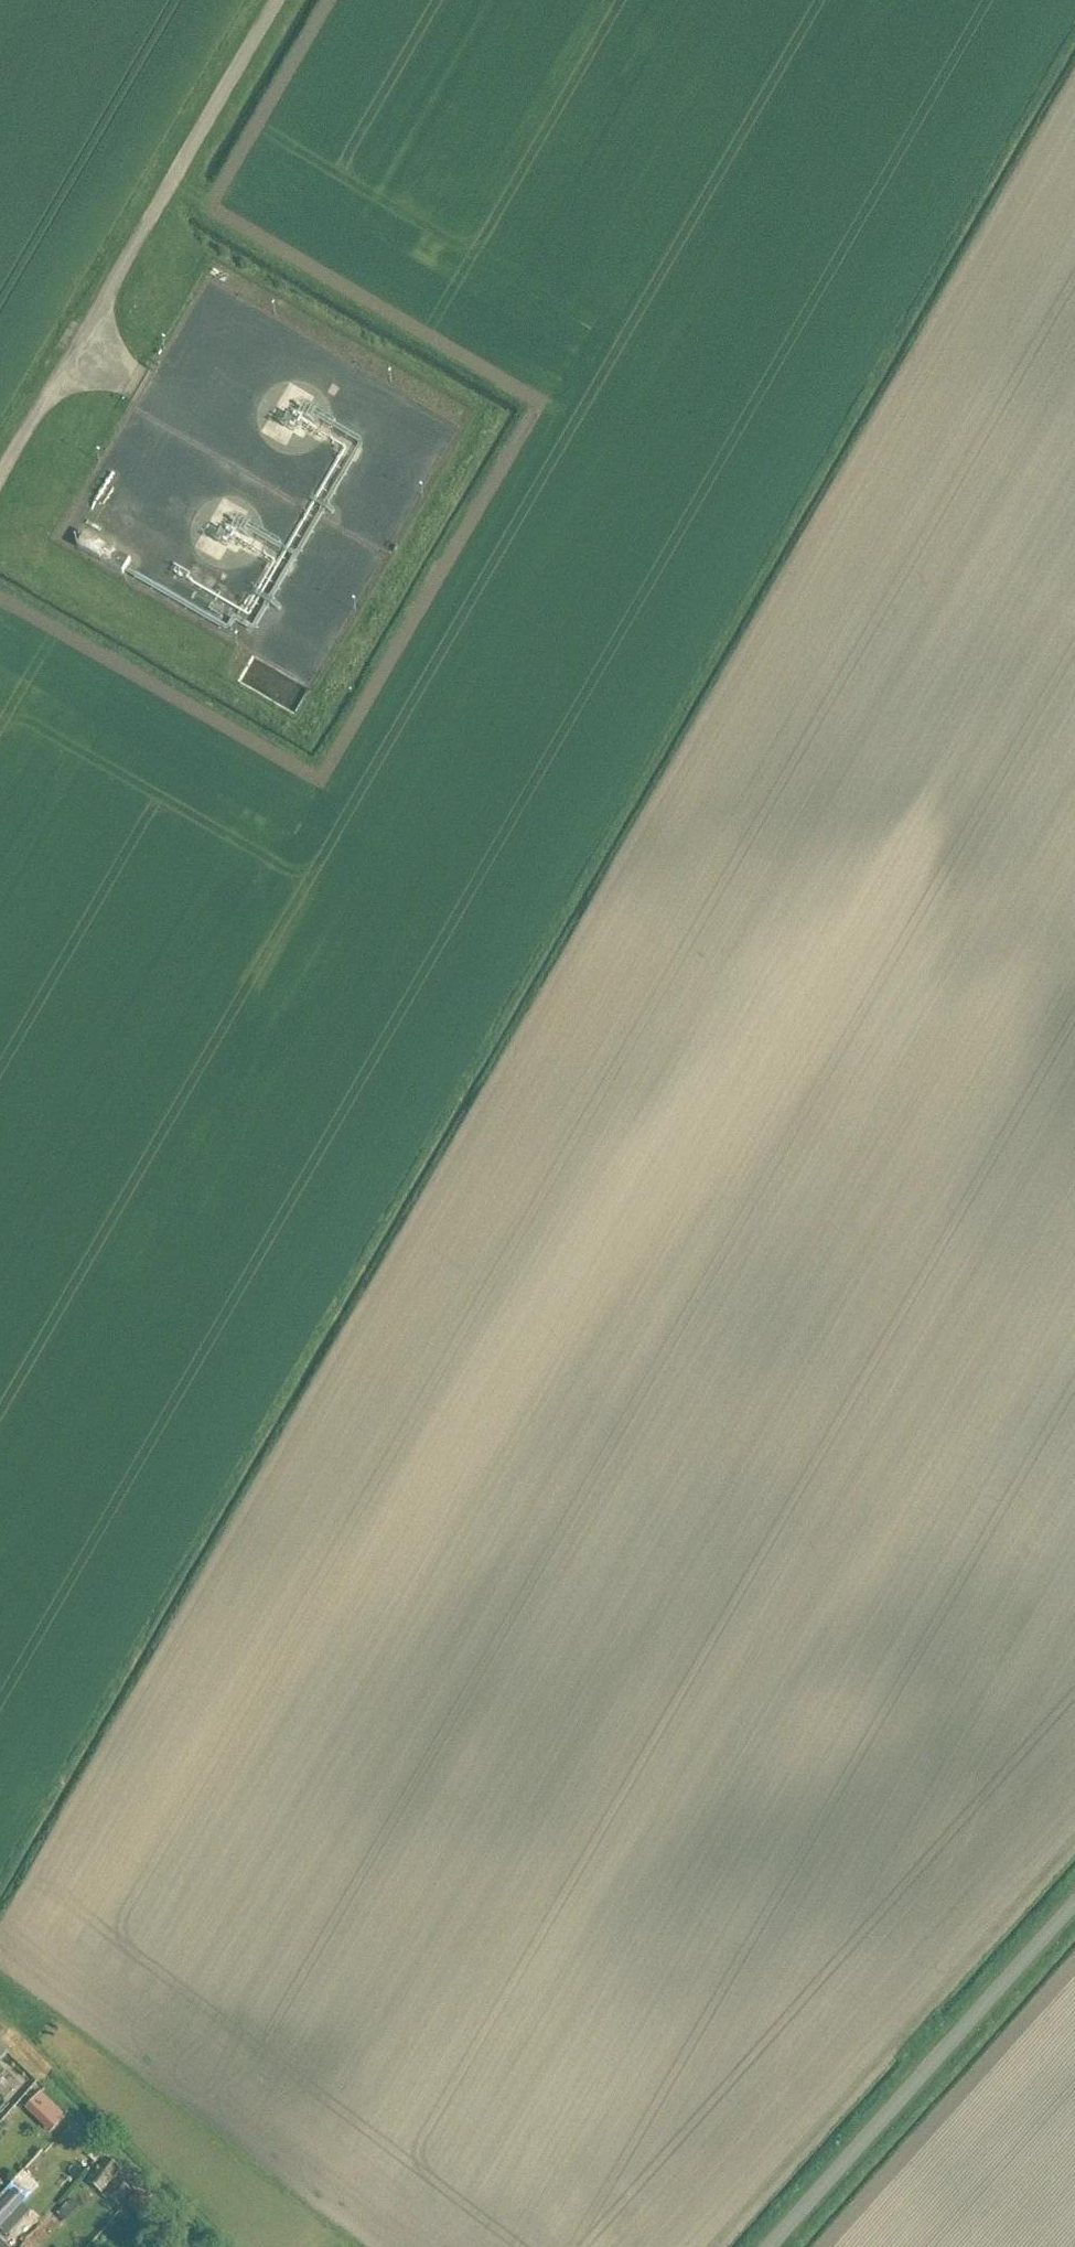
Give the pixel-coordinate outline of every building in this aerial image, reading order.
[(0,2048),(0,2066),(9,2056),(0,2048)] [(103,2196),(122,2174),(107,2161),(88,2184),(103,2196)] [(11,2194),(0,2207),(0,2231),(0,2232),(24,2206),(11,2194)]
